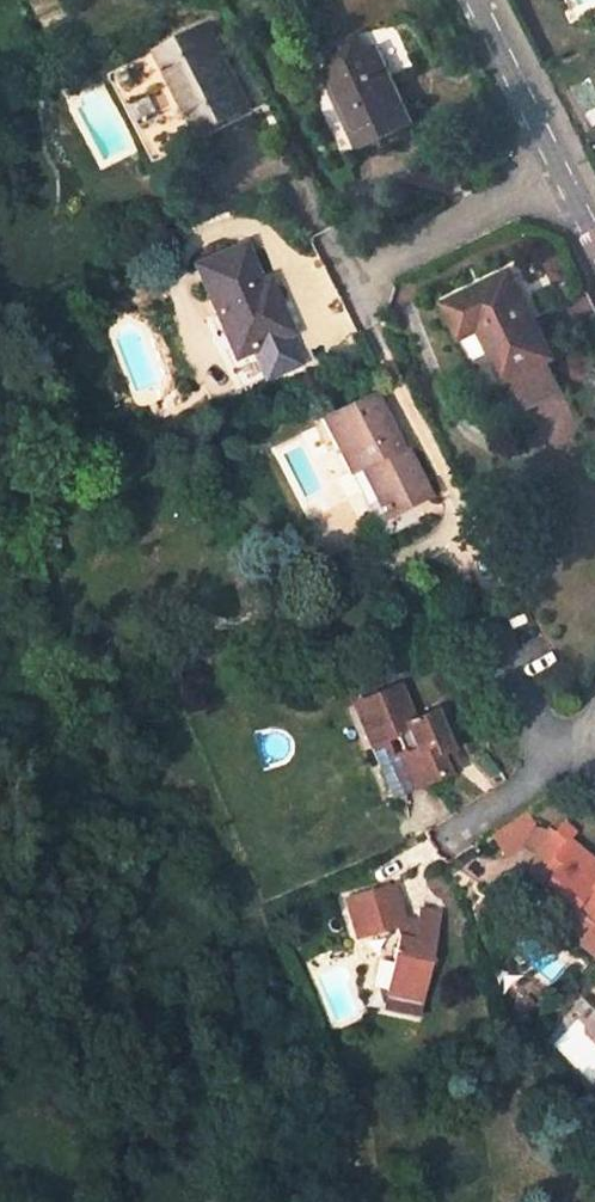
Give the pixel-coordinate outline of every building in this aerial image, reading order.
[(208,24),(158,49),(201,134),(250,108),(208,24)] [(378,45),(325,71),(361,149),(415,124),(378,45)] [(243,246),(197,267),(221,326),(229,322),(241,354),(290,332),(271,288),(262,292),(258,282),(243,246)] [(512,272),(448,304),(462,335),(482,326),(504,375),(511,374),(520,397),(555,381),(545,358),(548,356),(532,320),(535,319),(512,272)] [(271,288),(267,278),(258,282),(262,292),(271,288)] [(229,322),(221,326),(234,357),(241,354),(229,322)] [(234,357),(245,383),(302,358),(290,332),(241,354),(234,357)] [(372,395),(324,418),(350,472),(362,467),(385,516),(410,504),(427,496),(406,453),(397,457),(393,447),(396,445),(372,395)] [(362,467),(350,472),(375,521),(385,516),(362,467)] [(385,516),(375,521),(382,537),(417,520),(410,504),(385,516)] [(364,700),(371,717),(363,720),(373,742),(397,731),(405,752),(394,757),(406,787),(447,769),(440,751),(449,747),(433,711),(414,719),(399,684),(364,700)] [(364,700),(356,703),(363,720),(371,717),(364,700)] [(373,742),(394,792),(406,787),(394,757),(405,752),(397,731),(373,742)] [(447,769),(457,765),(449,747),(440,751),(447,769)] [(530,876),(588,922),(594,913),(594,864),(563,836),(530,876)] [(390,881),(342,894),(351,935),(390,927),(394,936),(385,988),(420,994),(438,910),(416,907),(410,928),(401,927),(390,881)] [(385,988),(383,996),(418,1003),(420,994),(385,988)]
